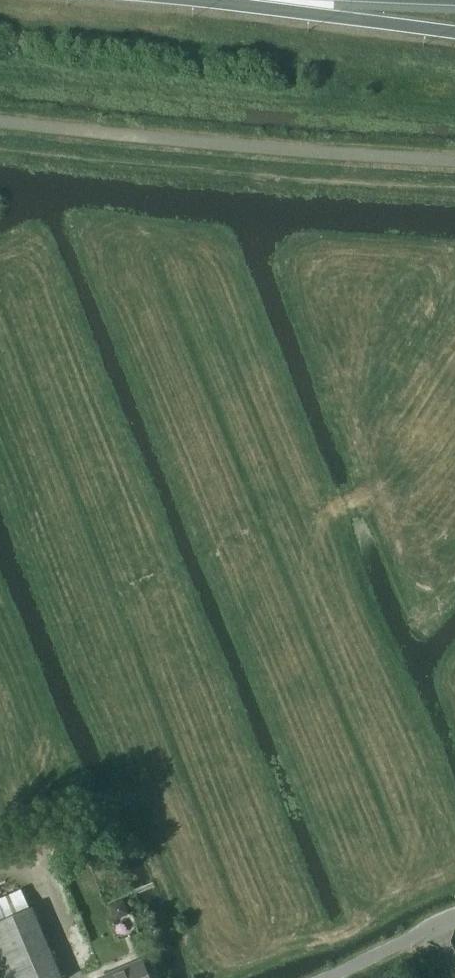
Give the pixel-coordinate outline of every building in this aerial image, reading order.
[(0,900),(0,919),(31,906),(24,890),(0,900)] [(124,900),(109,906),(115,921),(130,915),(124,900)] [(1,977),(62,977),(32,907),(0,921),(0,976),(1,977)] [(142,960),(100,977),(149,977),(142,960)]
